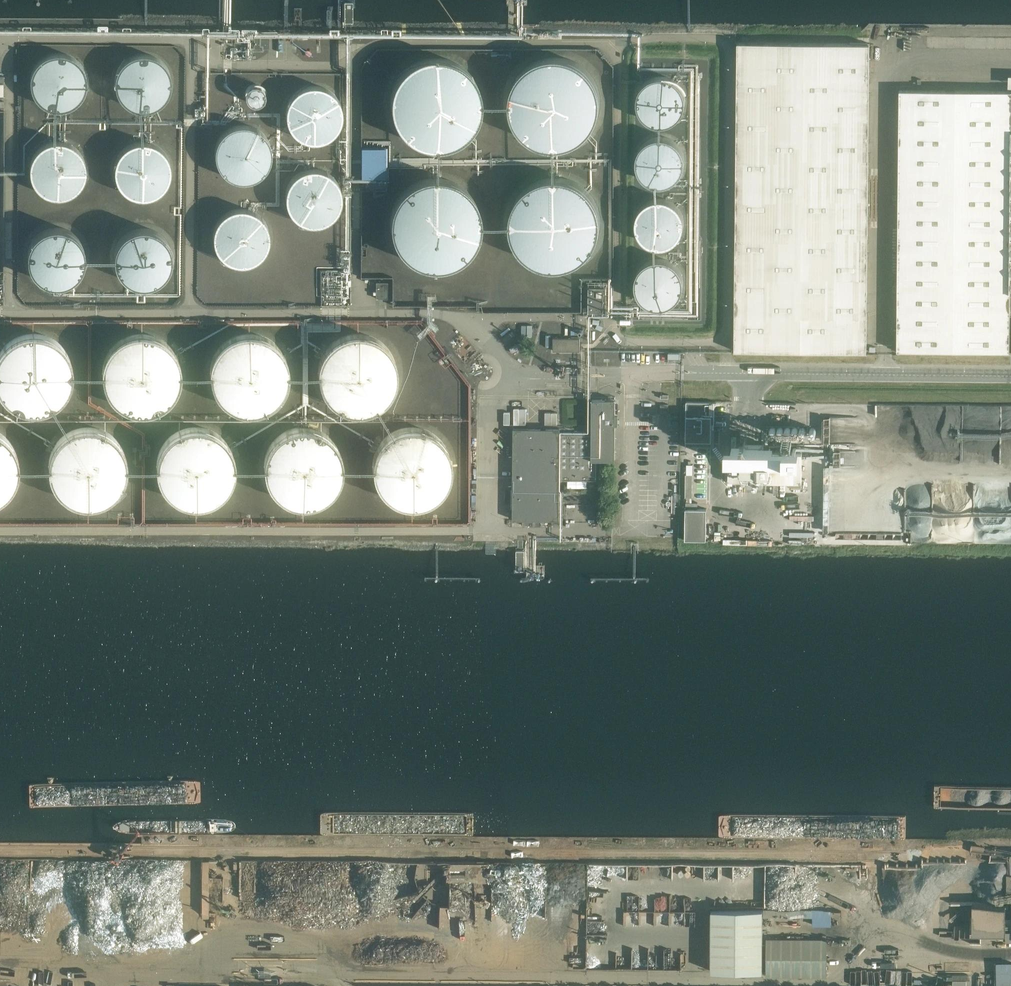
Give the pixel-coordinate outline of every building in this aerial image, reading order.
[(869,142),(869,44),(737,42),(734,351),(736,351),(866,352),(867,303),(868,222),(869,142)] [(253,60),(253,49),(243,49),(243,60),(253,60)] [(79,101),(82,98),(85,93),(86,88),(87,78),(85,70),(82,64),(79,61),(72,56),(63,53),(57,53),(50,54),(45,56),(41,59),(37,63),(33,68),(32,73),(30,80),(31,85),(32,91),(36,98),(39,102),(43,105),(49,108),(57,110),(63,109),(67,108),(74,105),(79,101)] [(170,90),(172,84),(171,76),(169,70),(166,65),(160,59),(155,56),(148,54),(139,54),(133,55),(127,59),(121,64),(119,67),(116,75),(115,84),(116,91),(120,99),(123,102),(131,108),(137,110),(142,110),(148,110),(152,109),(158,106),(162,103),(166,99),(170,90)] [(421,59),(414,62),(406,68),(397,76),(392,87),(389,96),(389,108),(391,119),(396,128),(402,136),(412,143),(424,148),(436,149),(446,147),(458,142),(466,136),(473,128),(477,119),(480,108),(480,98),(478,90),(475,82),(469,73),(461,66),(452,61),(444,58),(436,57),(427,58),(421,59)] [(540,59),(533,62),(525,68),(516,76),(511,87),(508,97),(508,108),(510,119),(515,128),(521,136),(531,143),(543,148),(555,149),(565,148),(577,142),(585,136),(592,128),(597,119),(599,108),(599,98),(597,90),(595,83),(588,73),(580,66),(571,61),(563,58),(555,57),(547,58),(540,59)] [(683,91),(679,84),(674,80),(669,78),(663,76),(659,76),(651,78),(645,82),(643,85),(640,89),(637,96),(637,104),(638,108),(640,113),(646,119),(649,121),(654,124),(660,125),(668,124),(673,121),(676,120),(679,116),(682,113),(684,108),(685,102),(685,97),(683,91)] [(265,97),(266,95),(265,91),(265,89),(263,87),(262,86),(260,85),(257,84),(255,84),(252,84),(251,85),(249,86),(247,88),(246,90),(245,92),(245,95),(246,97),(247,99),(248,101),(250,103),(252,103),(254,104),(256,104),(259,104),(261,103),(263,101),(264,99),(265,97)] [(341,123),(342,116),(342,110),(340,102),(337,97),(333,93),(329,89),(322,86),(313,85),(308,86),(302,88),(294,93),(290,99),(288,103),(286,111),(286,120),(289,127),(292,132),(296,136),(301,139),(309,142),(317,142),(326,139),(331,136),(335,132),(339,126),(341,123)] [(894,330),(894,341),(894,350),(897,350),(1009,351),(1010,304),(1010,91),(899,90),(897,330),(894,330)] [(270,161),(271,156),(271,149),(268,140),(264,134),(257,128),(250,126),(244,125),(238,125),(234,126),(228,129),(224,132),(219,138),(217,141),(215,148),(215,155),(216,161),(220,170),(223,173),(228,177),(233,180),(239,181),(244,182),(253,180),(258,178),(262,174),(266,170),(270,161)] [(683,169),(685,162),(684,154),(682,149),(678,144),(672,139),(668,137),(661,136),(657,137),(652,138),(648,140),(644,143),(640,147),(637,154),(636,160),(637,165),(639,172),(642,176),(644,178),(649,181),(654,184),(658,184),(665,184),(670,183),(676,179),(681,174),(683,169)] [(84,180),(86,175),(86,167),(84,158),(81,152),(76,147),(71,144),(65,141),(58,140),(50,141),(43,144),(39,147),(35,152),(32,157),(30,164),(29,170),(30,177),(34,185),(38,190),(45,195),(54,197),(62,197),(69,196),(73,194),(78,189),(81,186),(84,180)] [(170,179),(171,174),(171,166),(169,159),(165,152),(161,148),(153,143),(148,142),(143,141),(137,142),(132,143),(126,147),(122,150),(118,156),(115,164),(115,169),(116,177),(118,182),(121,187),(128,193),(135,197),(141,198),(148,197),(153,196),(159,193),(163,189),(166,186),(170,179)] [(385,148),(362,147),(362,177),(385,177),(385,148)] [(342,198),(342,194),(340,185),(337,180),(333,176),(327,172),(321,169),(317,168),(311,168),(305,170),(301,171),(293,177),(289,182),(287,187),(286,192),(285,198),(286,205),(290,212),(295,218),(299,221),(307,225),(317,225),(325,223),(332,218),(336,214),(339,209),(341,204),(342,198)] [(420,180),(413,183),(405,189),(397,197),(391,208),(388,218),(388,229),(390,240),(395,249),(402,257),(411,264),(423,269),(435,270),(445,269),(457,263),(465,257),(472,249),(477,240),(479,229),(479,219),(478,211),(475,203),(468,194),(460,187),(451,182),(443,179),(435,178),(427,179),(420,180)] [(540,181),(534,183),(525,189),(517,197),(511,208),(508,218),(508,229),(511,240),(515,249),(522,257),(531,264),(544,269),(555,270),(565,269),(578,264),(586,257),(593,249),(597,240),(600,230),(600,219),(598,211),(595,204),(589,194),(581,187),(572,182),(563,179),(555,179),(547,179),(540,181)] [(684,220),(683,215),(679,207),(674,203),(667,199),(663,198),(657,198),(651,200),(647,202),(644,205),(639,211),(637,215),(636,219),(636,225),(637,230),(639,235),(641,238),(645,241),(652,245),(657,246),(665,246),(670,244),(674,242),(678,239),(681,234),(683,229),(684,224),(684,220)] [(267,252),(269,245),(270,238),(269,230),(266,222),(261,216),(255,212),(250,209),(244,208),(235,209),(229,211),(224,214),(220,218),(216,222),(213,228),(212,235),(212,243),(216,252),(219,256),(225,262),(234,266),(238,266),(244,266),(250,265),(257,262),(261,258),(267,252)] [(81,265),(82,259),(82,253),(80,248),(77,243),(74,238),(69,234),(64,232),(56,230),(47,230),(42,232),(37,234),(33,238),(29,243),(27,247),(25,252),(24,258),(25,264),(27,269),(29,274),(36,281),(41,284),(46,286),(52,287),(58,287),(63,285),(68,283),(73,279),(77,275),(79,270),(81,265)] [(169,265),(170,259),(169,254),(168,248),(165,243),(161,238),(157,235),(152,232),(143,230),(134,231),(130,232),(125,235),(121,238),(117,243),(114,247),(113,253),(112,259),(113,265),(114,269),(117,274),(124,282),(128,284),(133,286),(139,287),(145,287),(151,286),(156,283),(160,280),(164,276),(167,271),(169,265)] [(683,285),(683,280),(681,273),(677,267),(673,263),(667,260),(662,259),(658,259),(653,259),(648,261),(645,264),(640,269),(637,274),(635,279),(635,285),(637,291),(638,295),(641,299),(645,302),(649,304),(654,306),(660,307),(667,306),(672,303),(677,299),(680,295),(682,291),(683,285)] [(387,298),(388,282),(376,282),(376,298),(387,298)] [(605,312),(605,287),(588,287),(588,312),(605,312)] [(242,332),(232,335),(224,341),(217,348),(212,357),(209,367),(210,377),(212,387),(217,396),(224,403),(233,409),(243,412),(253,412),(263,410),(272,406),(280,399),(286,391),(289,381),(290,371),(289,361),(285,352),(279,344),(271,337),(262,333),(252,331),(242,332)] [(350,331),(340,335),(331,340),(325,348),(320,356),(317,366),(317,377),(320,386),(325,395),(332,403),(341,408),(350,411),(361,411),(371,409),(380,405),(388,398),(393,390),(397,381),(398,371),(397,360),(393,351),(387,343),(379,337),(370,332),(360,331),(350,331)] [(131,334),(123,336),(112,344),(107,351),(103,357),(101,366),(101,378),(104,389),(110,399),(119,407),(132,412),(148,413),(161,408),(169,402),(174,396),(178,390),(181,381),(182,374),(181,366),(178,357),(174,349),(168,343),(160,337),(150,333),(140,332),(131,334)] [(16,337),(7,342),(0,350),(0,351),(0,396),(1,397),(8,405),(17,410),(26,413),(37,414),(47,412),(56,407),(64,401),(69,392),(73,383),(74,373),(73,363),(69,353),(63,345),(55,339),(46,334),(36,333),(26,333),(16,337)] [(580,351),(580,338),(553,337),(553,350),(580,351)] [(615,460),(615,425),(618,425),(618,414),(615,414),(615,399),(592,399),(592,434),(560,434),(560,429),(514,428),(513,519),(559,519),(559,479),(597,480),(597,460),(615,460)] [(711,441),(711,424),(714,424),(714,426),(714,402),(716,402),(686,402),(685,447),(686,447),(686,445),(709,446),(709,441),(711,441)] [(546,411),(546,421),(558,421),(558,411),(546,411)] [(78,426),(70,429),(59,436),(54,443),(50,449),(48,458),(48,470),(51,481),(57,491),(66,499),(79,504),(95,505),(108,500),(116,494),(121,488),(125,482),(128,473),(128,466),(128,458),(125,449),(121,442),(115,435),(107,429),(97,426),(87,424),(78,426)] [(296,425),(286,429),(277,434),(270,442),(266,451),(263,460),(263,471),(266,480),(271,489),(278,497),(287,502),(296,505),(307,506),(317,503),(326,499),(333,493),(339,484),(343,475),(344,465),(343,455),(339,445),(333,437),(325,431),(316,426),(306,425),(296,425)] [(404,426),(394,429),(386,435),(379,442),(374,451),(372,461),(372,471),(374,481),(379,490),(386,497),(395,502),(405,505),(415,506),(425,504),(434,500),(442,493),(448,485),(451,475),(452,465),(451,455),(447,446),(441,438),(433,431),(424,427),(414,425),(404,426)] [(187,427),(179,430),(168,438),(163,444),(159,451),(157,459),(156,471),(160,483),(166,493),(175,500),(188,506),(204,506),(217,502),(225,495),(230,490),(234,483),(237,474),(237,468),(237,459),(234,450),(230,443),(224,436),(216,431),(206,427),(196,426),(187,427)] [(8,495),(13,489),(16,483),(19,474),(20,467),(19,459),(17,449),(13,442),(6,435),(0,431),(0,501),(8,495)] [(744,470),(728,470),(728,480),(745,481),(745,477),(745,476),(764,476),(764,477),(764,480),(802,481),(802,452),(764,451),(764,443),(745,443),(745,470),(744,470)] [(905,490),(895,489),(894,506),(905,507),(905,490)] [(706,540),(706,509),(686,508),(686,506),(685,506),(685,540),(708,540),(706,540)] [(813,924),(832,924),(832,909),(813,909),(813,924)] [(763,971),(763,910),(711,910),(711,971),(763,971)] [(827,976),(827,939),(766,938),(766,975),(827,976)] [(997,961),(997,985),(1010,985),(1010,961),(997,961)] [(968,974),(946,973),(946,977),(942,976),(942,985),(968,985),(968,974)]
